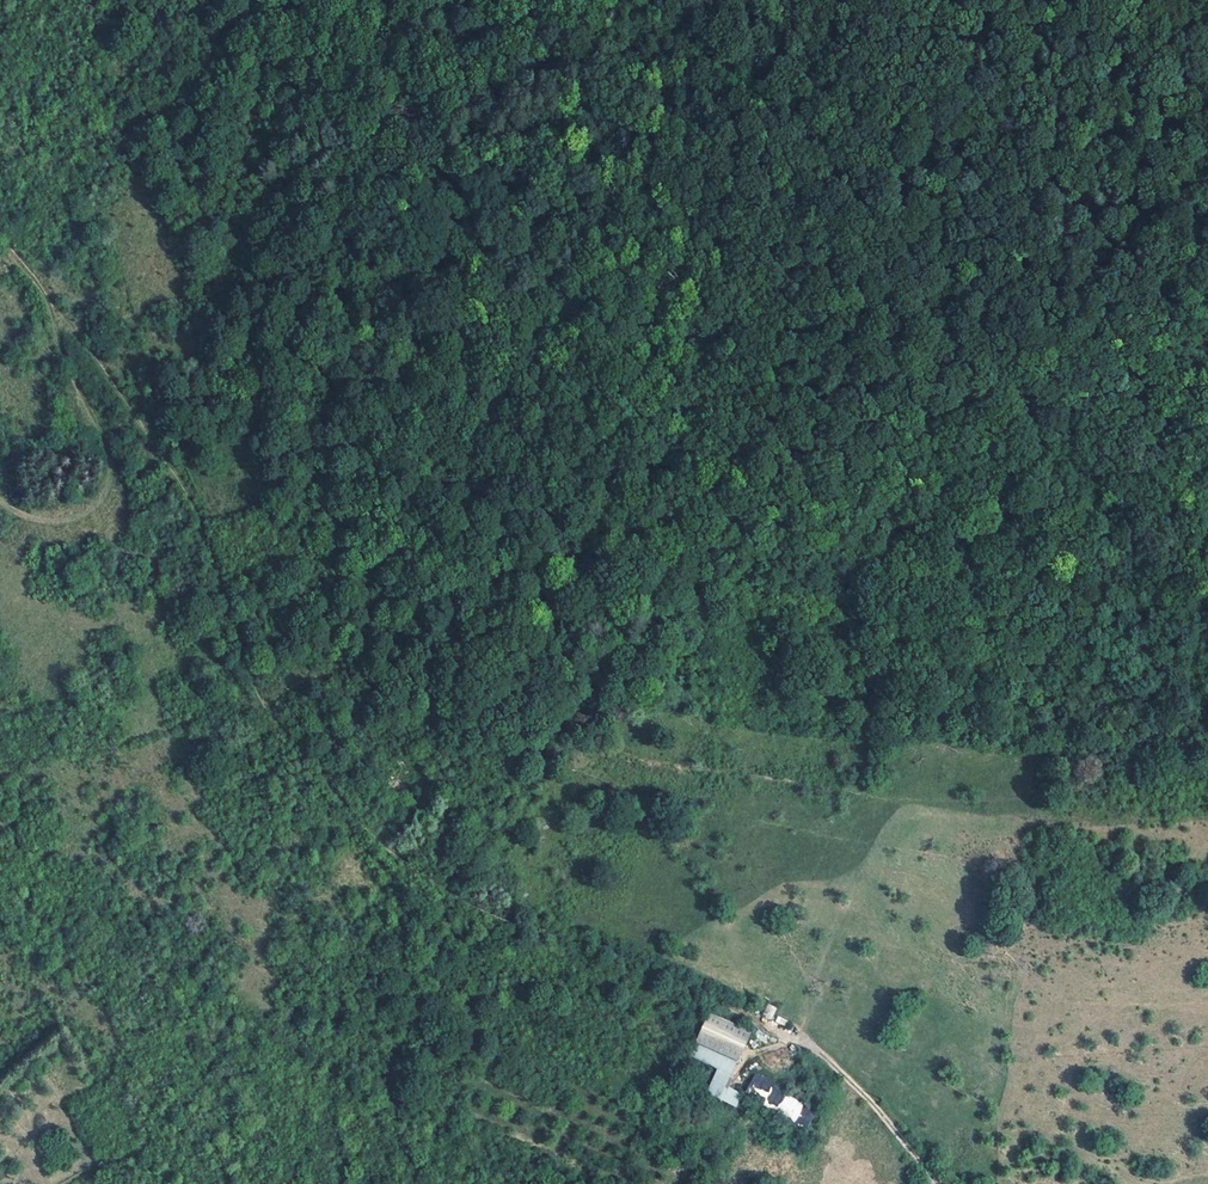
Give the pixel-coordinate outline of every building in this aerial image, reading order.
[(768,1004),(763,1016),(771,1019),(776,1007),(768,1004)] [(718,1022),(699,1065),(726,1077),(741,1083),(760,1040),(718,1022)] [(799,1116),(804,1101),(785,1095),(788,1084),(754,1072),(745,1099),(799,1116)] [(741,1083),(726,1077),(716,1099),(732,1106),(741,1083)]
